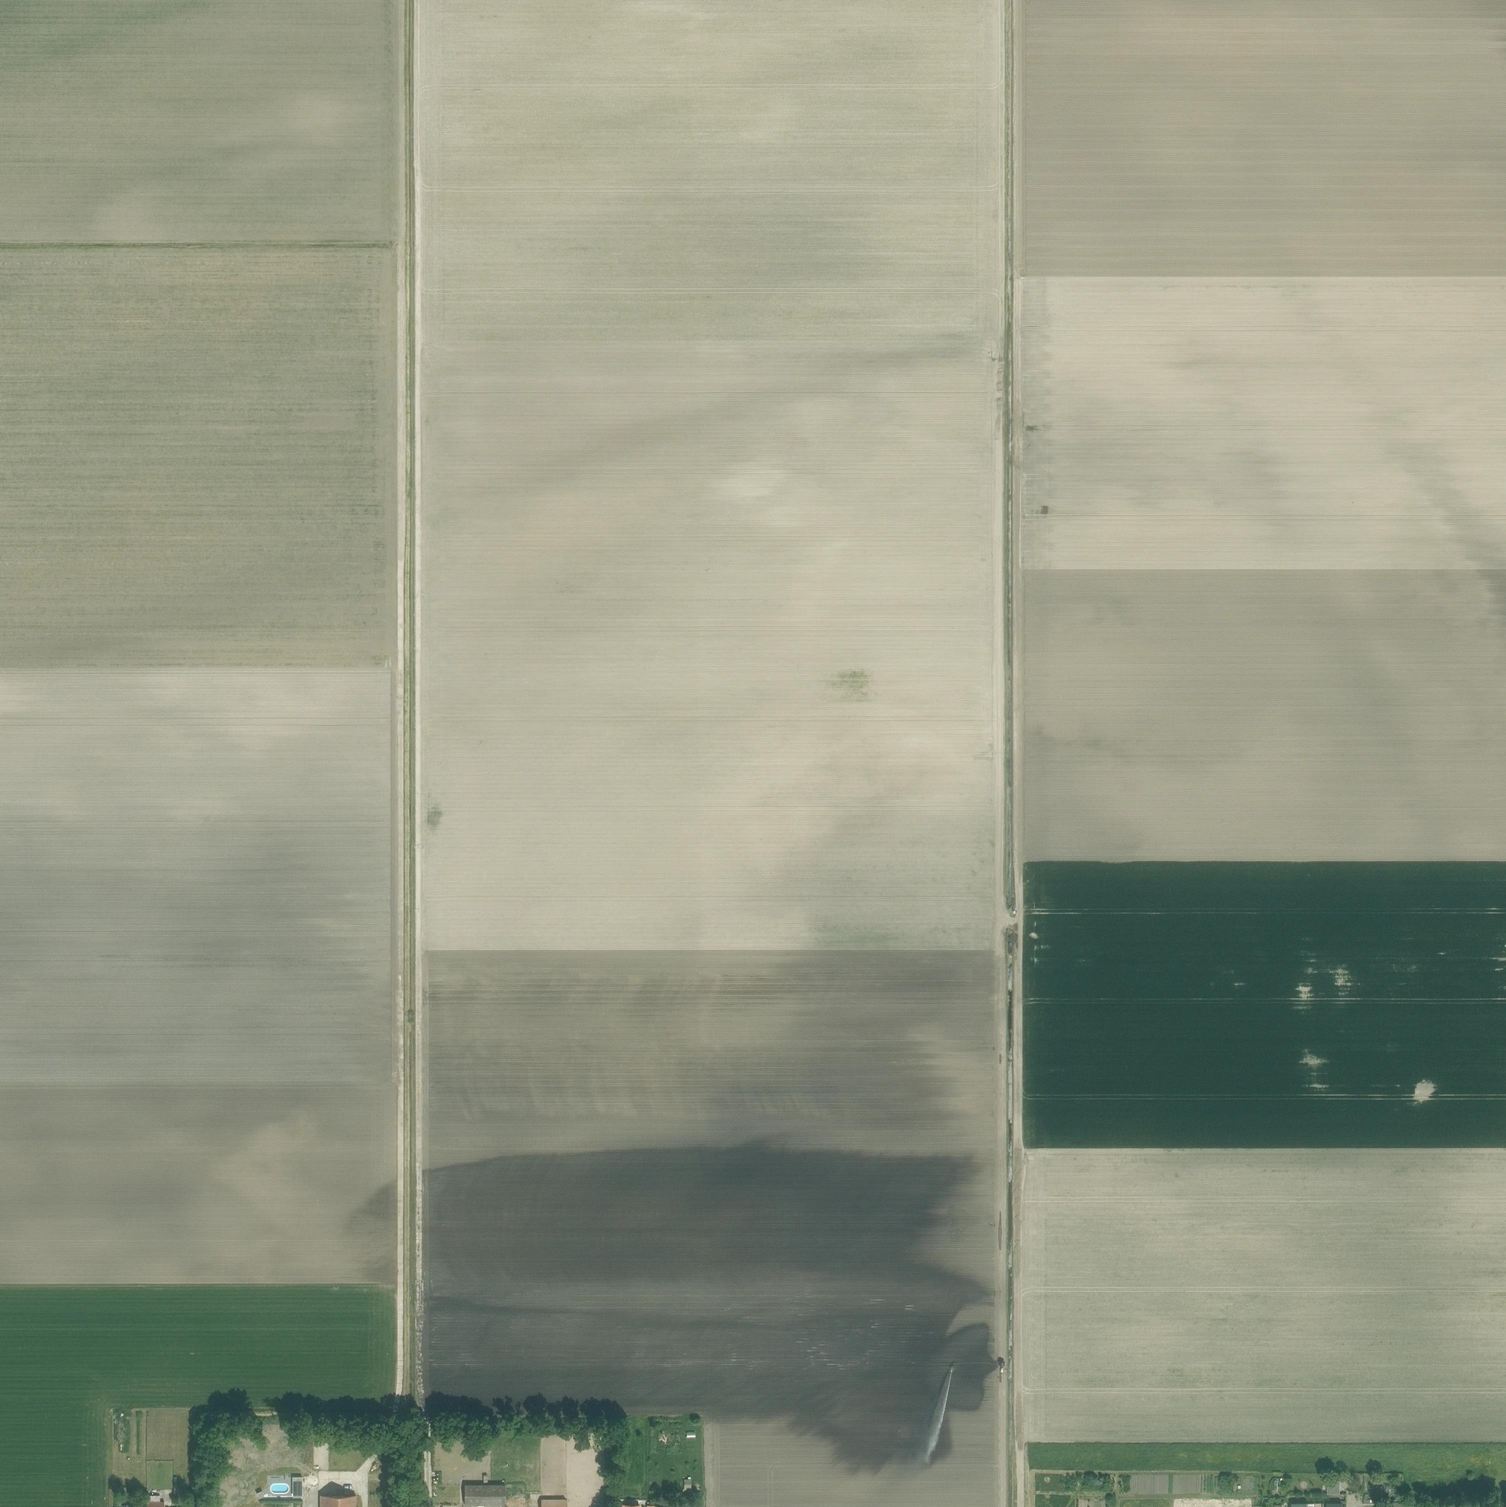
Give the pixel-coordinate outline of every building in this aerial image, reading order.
[(505,1506),(505,1484),(464,1484),(464,1505),(505,1506)] [(356,1495),(320,1495),(320,1506),(356,1506),(356,1495)] [(565,1498),(541,1499),(541,1506),(565,1506),(565,1498)]
